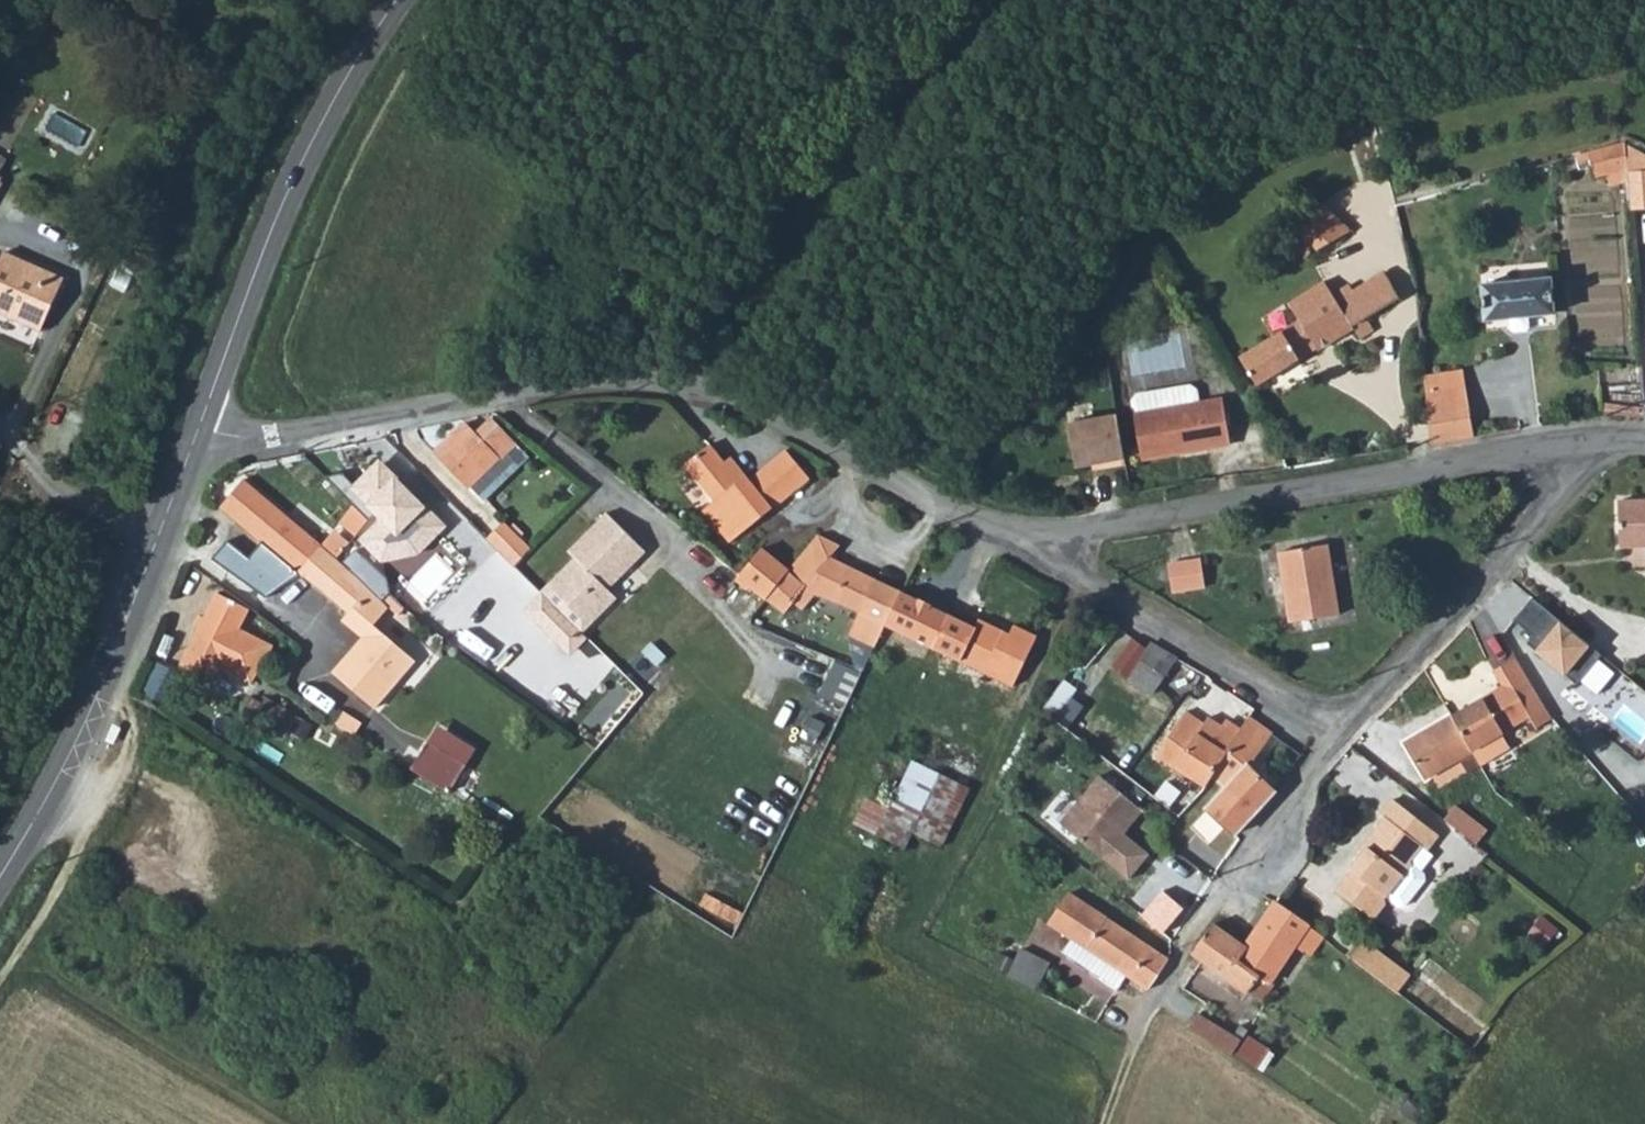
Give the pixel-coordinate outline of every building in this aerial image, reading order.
[(12,148),(0,141),(0,168),(12,148)] [(1592,150),(1594,175),(1627,172),(1625,141),(1592,150)] [(1625,141),(1627,172),(1630,208),(1644,207),(1644,151),(1625,141)] [(1289,244),(1304,259),(1315,248),(1317,250),(1351,231),(1324,206),(1298,232),(1300,234),(1289,244)] [(63,279),(3,253),(0,259),(0,314),(40,331),(63,279)] [(1336,295),(1344,309),(1348,307),(1358,324),(1369,317),(1402,297),(1388,273),(1358,291),(1354,284),(1336,295)] [(1531,314),(1555,311),(1552,278),(1484,285),(1487,318),(1512,316),(1513,326),(1516,329),(1529,328),(1532,325),(1531,314)] [(1336,295),(1325,279),(1289,302),(1298,317),(1239,356),(1258,385),(1318,348),(1320,351),(1356,329),(1354,326),(1358,324),(1348,307),(1344,309),(1336,295)] [(1354,326),(1356,329),(1362,338),(1377,329),(1369,317),(1358,324),(1354,326)] [(1130,400),(1140,459),(1230,444),(1222,398),(1198,403),(1196,389),(1189,385),(1135,394),(1130,400)] [(1428,394),(1433,444),(1476,438),(1468,387),(1428,394)] [(1106,468),(1125,465),(1116,416),(1067,424),(1075,468),(1091,465),(1105,463),(1106,468)] [(435,454),(468,489),(475,483),(485,492),(526,451),(493,419),(478,433),(467,423),(435,454)] [(722,462),(706,445),(681,465),(710,501),(695,514),(712,532),(716,529),(730,546),(810,478),(786,450),(748,481),(731,462),(726,466),(722,462)] [(722,462),(726,466),(731,462),(728,458),(722,462)] [(450,531),(381,464),(351,495),(379,522),(358,543),(381,566),(417,558),(436,546),(450,531)] [(219,508),(297,573),(321,545),(284,515),(242,480),(219,508)] [(1616,503),(1618,548),(1644,547),(1644,502),(1616,503)] [(516,566),(539,543),(533,536),(528,532),(530,529),(533,527),(521,515),(516,520),(505,509),(482,532),(516,566)] [(554,593),(589,628),(617,599),(609,590),(646,553),(607,514),(569,553),(575,559),(582,566),(554,593)] [(797,561),(801,564),(814,538),(835,547),(816,533),(797,561)] [(801,564),(815,574),(826,560),(835,547),(814,538),(801,564)] [(1278,552),(1290,622),(1339,614),(1327,544),(1278,552)] [(297,573),(346,614),(341,621),(360,637),(359,639),(361,645),(353,655),(348,651),(331,672),(372,707),(413,659),(373,623),(388,606),(321,545),(297,573)] [(736,579),(750,590),(753,587),(768,599),(781,583),(790,572),(790,571),(762,549),(736,579)] [(240,554),(231,567),(261,588),(270,575),(240,554)] [(583,634),(589,628),(554,593),(582,566),(575,559),(541,593),(583,634)] [(1168,564),(1173,592),(1205,588),(1200,559),(1168,564)] [(792,606),(803,612),(814,596),(860,615),(885,626),(902,592),(875,578),(847,566),(826,560),(815,574),(801,564),(795,576),(807,585),(792,606)] [(790,571),(790,572),(795,576),(801,564),(797,561),(790,571)] [(768,599),(766,601),(785,615),(792,606),(807,585),(795,576),(790,572),(781,583),(768,599)] [(885,626),(931,648),(948,614),(902,592),(885,626)] [(179,669),(211,684),(218,670),(253,686),(272,647),(237,630),(247,610),(216,596),(179,669)] [(1530,600),(1511,622),(1534,641),(1529,647),(1574,684),(1597,657),(1530,600)] [(931,648),(1013,687),(1037,635),(1008,620),(1003,628),(980,617),(975,626),(948,614),(931,648)] [(854,629),(878,640),(885,626),(860,615),(854,629)] [(1151,643),(1148,647),(1132,637),(1110,666),(1152,695),(1176,658),(1151,643)] [(348,651),(353,655),(361,645),(359,639),(348,651)] [(1504,684),(1404,744),(1425,781),(1529,720),(1535,730),(1554,717),(1514,656),(1495,670),(1504,684)] [(241,712),(285,738),(297,716),(267,698),(263,704),(250,698),(241,712)] [(1206,787),(1212,777),(1240,734),(1223,724),(1210,716),(1205,723),(1187,711),(1156,754),(1172,766),(1206,787)] [(1212,777),(1225,787),(1254,815),(1277,792),(1250,766),(1274,734),(1250,718),(1240,734),(1212,777)] [(425,740),(409,766),(447,790),(464,763),(425,740)] [(969,788),(906,757),(882,806),(865,798),(853,822),(903,846),(912,832),(940,846),(969,788)] [(1059,824),(1127,880),(1142,862),(1133,854),(1133,843),(1123,834),(1142,811),(1099,776),(1059,824)] [(1205,807),(1235,835),(1254,815),(1225,787),(1205,807)] [(1351,871),(1384,896),(1398,907),(1405,906),(1425,879),(1424,873),(1420,870),(1433,854),(1426,849),(1437,834),(1392,801),(1382,814),(1386,818),(1365,847),(1367,849),(1351,871)] [(1455,807),(1444,821),(1476,846),(1487,832),(1455,807)] [(1351,871),(1336,890),(1369,916),(1384,896),(1351,871)] [(1111,892),(1138,914),(1149,902),(1122,879),(1111,892)] [(1048,923),(1073,940),(1100,958),(1091,971),(1118,990),(1128,977),(1148,990),(1169,960),(1069,894),(1048,923)] [(1244,947),(1247,949),(1239,959),(1271,982),(1274,978),(1297,946),(1311,957),(1325,939),(1308,928),(1310,925),(1275,901),(1267,913),(1244,947)] [(1192,953),(1203,961),(1262,1003),(1275,985),(1271,982),(1239,959),(1247,949),(1244,947),(1213,925),(1192,953)] [(1410,977),(1360,938),(1347,956),(1398,994),(1410,977)] [(1064,954),(1091,971),(1100,958),(1073,940),(1064,954)] [(1274,978),(1290,989),(1311,957),(1297,946),(1274,978)] [(1006,978),(1034,992),(1048,964),(1021,950),(1006,978)] [(1188,1029),(1231,1057),(1242,1040),(1199,1013),(1188,1029)] [(1251,1031),(1239,1050),(1262,1065),(1274,1046),(1251,1031)]
